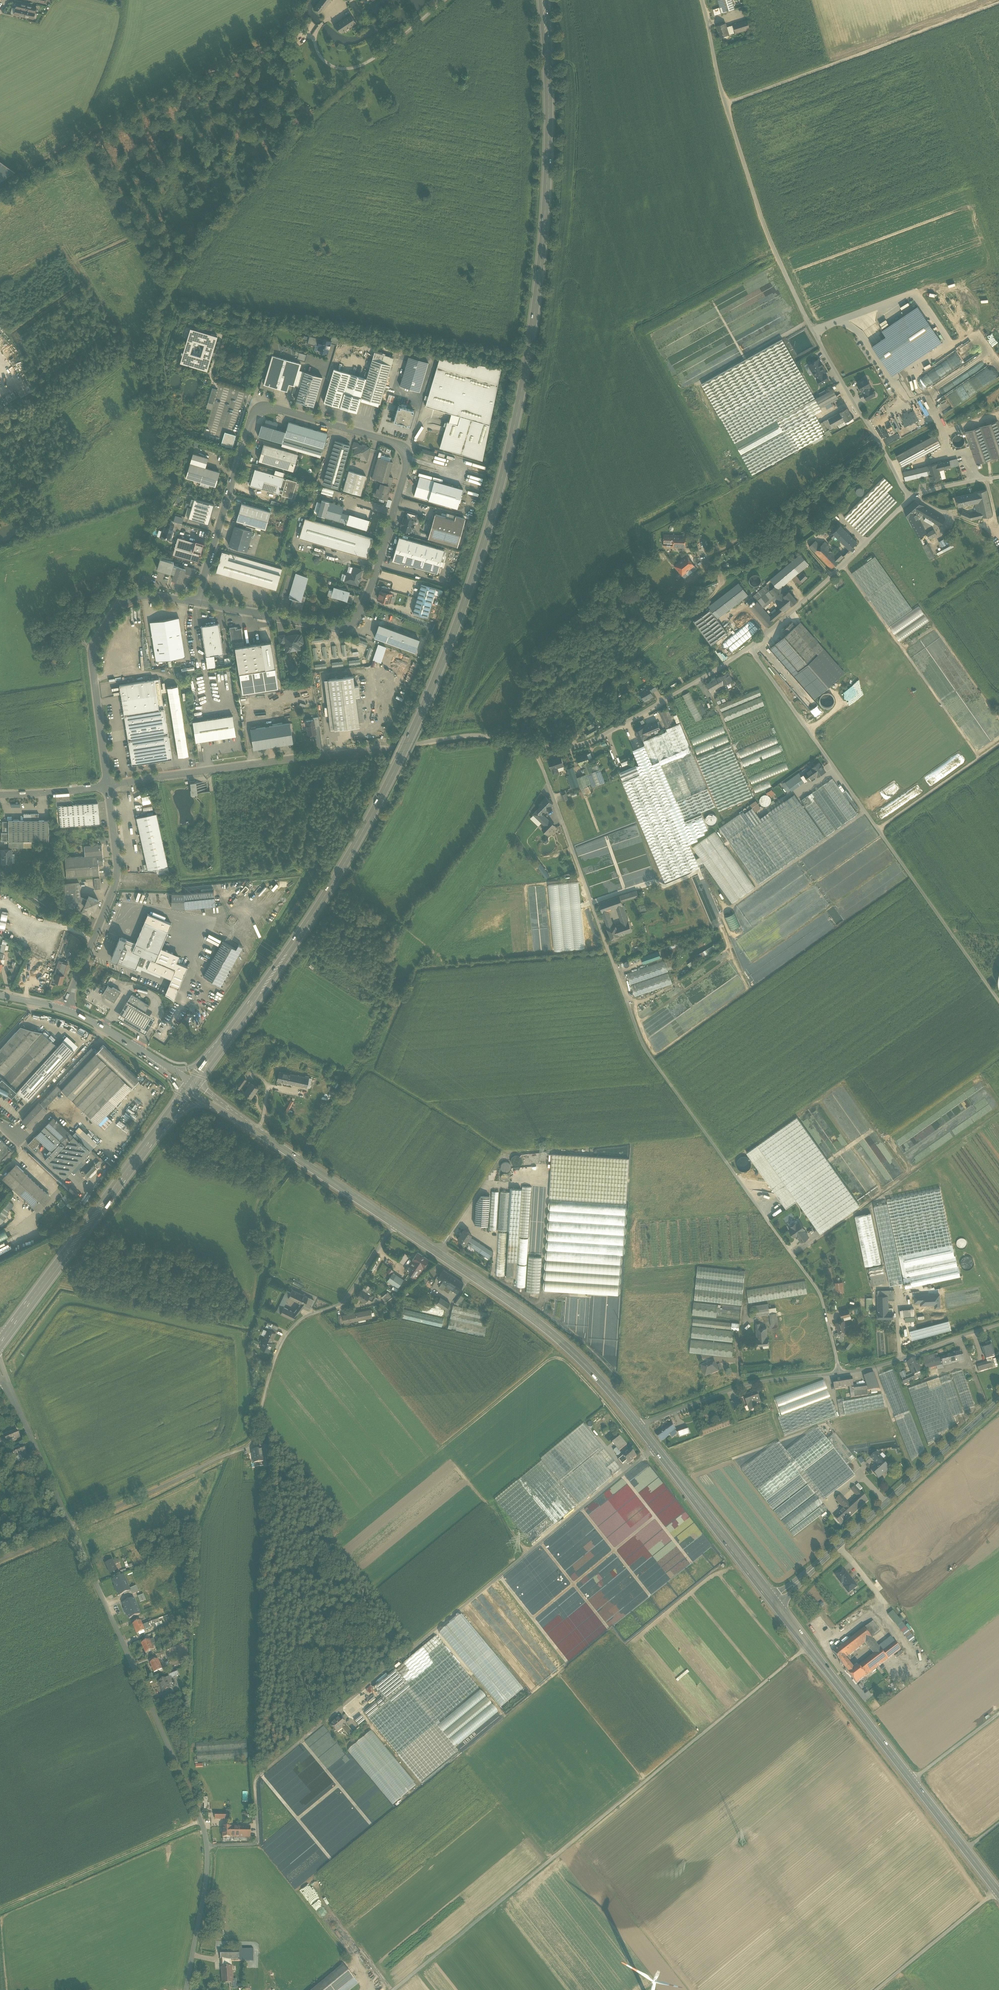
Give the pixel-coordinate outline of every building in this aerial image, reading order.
[(313,9),(320,15),(331,0),(321,0),(313,9)] [(722,15),(735,11),(732,0),(718,0),(722,15)] [(28,5),(27,5),(25,11),(35,13),(36,7),(28,5)] [(351,15),(334,27),(341,33),(356,23),(351,15)] [(747,21),(733,25),(735,33),(750,29),(747,21)] [(725,23),(717,26),(720,38),(729,35),(726,27),(725,23)] [(729,35),(735,33),(733,25),(726,27),(729,35)] [(0,162),(0,182),(15,172),(0,162)] [(892,375),(939,343),(917,310),(884,332),(889,338),(874,348),(892,375)] [(215,355),(215,353),(215,352),(213,351),(217,336),(190,328),(180,362),(207,370),(211,355),(214,356),(215,355)] [(319,339),(311,336),(309,336),(307,342),(308,343),(314,345),(316,344),(317,345),(319,339)] [(339,338),(332,337),(330,341),(331,341),(330,343),(337,345),(339,338)] [(330,341),(323,339),(323,340),(319,339),(317,345),(319,345),(318,349),(322,351),(322,352),(322,353),(324,353),(325,352),(327,352),(330,343),(331,341),(330,341)] [(782,339),(701,384),(720,418),(721,418),(801,373),(782,339)] [(962,347),(925,370),(926,383),(923,385),(930,384),(934,382),(933,375),(930,372),(937,372),(939,370),(942,370),(942,369),(948,374),(947,376),(947,379),(937,385),(940,387),(945,387),(948,392),(970,377),(973,380),(972,380),(975,380),(974,379),(972,375),(988,365),(983,357),(978,353),(971,358),(966,350),(962,347)] [(298,356),(297,359),(305,361),(307,354),(299,352),(298,356)] [(354,375),(334,369),(324,403),(356,412),(360,398),(361,398),(361,401),(378,406),(379,403),(380,403),(393,357),(374,352),(366,378),(360,377),(354,375)] [(301,364),(272,355),(265,379),(262,378),(259,387),(273,392),(275,387),(287,391),(289,384),(294,386),(301,364)] [(400,386),(419,392),(427,363),(409,357),(400,386)] [(501,368),(439,358),(425,406),(451,414),(448,422),(447,422),(439,448),(482,460),(501,368)] [(816,360),(814,361),(814,363),(809,366),(812,370),(813,370),(818,379),(823,375),(822,372),(825,371),(822,366),(823,365),(821,363),(820,363),(818,360),(817,361),(816,360)] [(322,377),(305,372),(296,401),(313,406),(322,377)] [(801,373),(721,418),(741,455),(752,475),(813,442),(826,434),(820,423),(815,414),(822,410),(820,408),(815,399),(801,373)] [(818,379),(817,379),(820,385),(829,380),(825,374),(823,375),(818,379)] [(866,378),(866,379),(864,378),(862,379),(862,381),(857,383),(862,391),(864,394),(871,390),(869,387),(871,386),(866,378)] [(954,405),(987,385),(983,378),(979,380),(972,384),(971,382),(953,393),(955,397),(951,400),(954,405)] [(217,389),(212,388),(208,402),(213,403),(217,389)] [(833,389),(815,399),(820,408),(838,398),(833,389)] [(864,394),(863,394),(866,400),(875,395),(872,389),(871,390),(864,394)] [(935,403),(877,434),(887,450),(942,419),(944,418),(935,403)] [(414,410),(398,406),(393,421),(399,423),(399,422),(404,424),(403,424),(409,426),(414,410)] [(847,408),(840,412),(845,421),(845,422),(846,422),(852,418),(853,418),(847,408)] [(840,412),(828,419),(832,427),(832,428),(845,421),(840,412)] [(828,419),(820,423),(826,434),(813,442),(814,444),(824,438),(823,437),(831,433),(829,429),(832,427),(828,419)] [(845,421),(832,428),(834,431),(847,424),(846,422),(845,422),(845,421)] [(981,426),(992,459),(998,457),(998,425),(997,421),(981,426)] [(327,433),(288,422),(284,437),(323,448),(327,433)] [(981,426),(965,432),(977,465),(992,459),(981,426)] [(236,435),(225,432),(221,444),(232,448),(236,435)] [(959,448),(966,440),(958,433),(951,441),(959,448)] [(936,434),(923,442),(928,452),(941,445),(936,434)] [(323,448),(284,437),(282,443),(321,454),(323,448)] [(337,441),(325,485),(337,488),(350,445),(337,441)] [(928,452),(923,442),(896,456),(902,466),(928,452)] [(288,451),(264,444),(259,461),(283,468),(292,471),(297,454),(288,451)] [(358,445),(357,445),(356,448),(354,455),(365,458),(368,448),(358,445)] [(434,452),(422,449),(420,454),(433,458),(434,452)] [(391,457),(381,454),(381,452),(379,451),(377,457),(390,460),(391,457)] [(208,458),(193,453),(190,463),(204,467),(205,467),(208,458)] [(392,462),(378,458),(372,478),(383,482),(387,483),(388,476),(392,462)] [(957,459),(949,460),(951,468),(959,466),(957,459)] [(945,462),(927,466),(929,474),(940,471),(939,470),(951,468),(949,460),(949,461),(948,460),(945,461),(945,462)] [(204,467),(190,463),(186,477),(200,482),(204,467)] [(927,466),(903,472),(905,481),(929,475),(929,474),(927,466)] [(205,467),(204,467),(200,482),(215,486),(219,472),(205,467)] [(274,475),(255,469),(250,486),(279,494),(279,493),(283,479),(283,478),(284,473),(275,471),(274,475)] [(366,476),(348,471),(343,490),(360,495),(366,476)] [(940,471),(929,474),(929,475),(931,482),(942,479),(940,473),(940,471)] [(745,472),(736,477),(739,482),(748,478),(745,472)] [(434,480),(419,476),(414,496),(428,500),(434,480)] [(883,477),(844,517),(854,527),(888,493),(887,492),(893,487),(883,477)] [(296,482),(286,479),(286,480),(283,479),(279,493),(282,494),(281,495),(292,498),(296,482)] [(463,489),(434,480),(428,500),(457,508),(463,489)] [(387,483),(383,482),(382,484),(380,483),(379,489),(377,488),(375,494),(380,496),(379,497),(386,499),(391,484),(387,483)] [(987,490),(976,492),(979,503),(982,518),(992,515),(987,490)] [(976,492),(964,495),(967,505),(975,503),(979,503),(976,492)] [(888,493),(854,527),(863,536),(897,502),(888,493)] [(964,495),(956,496),(958,507),(967,505),(964,495)] [(214,505),(194,499),(191,508),(188,518),(208,524),(214,505)] [(322,500),(321,500),(322,500),(321,503),(317,502),(314,511),(318,512),(317,515),(324,517),(325,517),(329,502),(322,500)] [(343,506),(329,502),(325,517),(329,518),(330,518),(334,520),(339,521),(346,523),(347,523),(346,523),(349,516),(349,515),(341,513),(343,507),(344,507),(344,506),(343,506)] [(915,502),(905,511),(914,529),(921,525),(918,518),(916,514),(921,505),(915,502)] [(241,503),(236,521),(265,529),(270,512),(241,503)] [(937,514),(921,505),(916,514),(918,518),(922,521),(924,518),(925,519),(926,518),(933,522),(937,514)] [(369,520),(349,514),(349,515),(349,516),(346,523),(347,523),(346,524),(366,530),(369,520)] [(454,519),(435,514),(433,519),(433,518),(433,519),(432,523),(437,525),(433,540),(457,546),(465,518),(455,516),(454,519)] [(944,518),(937,514),(933,522),(940,526),(944,518)] [(175,515),(173,521),(182,524),(184,518),(175,515)] [(413,518),(406,516),(405,518),(404,517),(403,521),(401,521),(400,525),(402,525),(400,529),(410,532),(411,528),(413,528),(414,525),(412,524),(413,520),(413,518)] [(372,538),(305,518),(299,538),(367,558),(372,538)] [(174,525),(173,527),(180,529),(182,524),(173,521),(173,524),(174,525)] [(173,524),(166,522),(165,526),(163,526),(162,531),(163,531),(162,536),(166,537),(165,538),(171,540),(173,534),(172,533),(173,527),(174,525),(173,524)] [(432,523),(432,524),(431,528),(430,529),(431,529),(429,533),(428,538),(433,539),(433,540),(437,525),(432,523)] [(921,525),(914,529),(918,537),(926,533),(921,525)] [(252,531),(235,526),(229,546),(246,551),(252,531)] [(849,535),(840,526),(830,536),(833,539),(836,536),(842,543),(847,539),(846,539),(849,535)] [(934,530),(926,534),(929,539),(937,536),(934,530)] [(818,533),(815,535),(807,542),(809,546),(815,541),(816,541),(818,539),(821,537),(818,533)] [(686,535),(664,534),(663,546),(685,547),(686,535)] [(857,543),(849,535),(846,539),(847,539),(842,543),(849,550),(857,543)] [(195,542),(178,537),(177,538),(177,539),(176,542),(176,543),(172,555),(197,563),(202,547),(195,544),(195,542)] [(444,550),(399,537),(392,560),(437,573),(444,550)] [(815,541),(809,546),(814,552),(820,546),(816,541),(815,541)] [(826,546),(823,543),(820,546),(814,552),(831,569),(840,560),(835,556),(826,546)] [(931,551),(927,544),(923,546),(929,558),(934,556),(931,551)] [(282,569),(222,551),(216,572),(276,589),(282,569)] [(844,556),(839,552),(835,556),(840,560),(844,556)] [(791,562),(799,572),(808,564),(800,554),(791,562)] [(686,556),(674,566),(682,575),(694,566),(692,563),(690,561),(686,556)] [(912,609),(875,557),(851,574),(888,626),(912,609)] [(174,562),(160,558),(157,569),(170,573),(170,572),(174,573),(176,566),(173,565),(174,562)] [(799,572),(791,562),(770,580),(775,586),(779,589),(783,585),(799,572)] [(185,569),(176,566),(174,573),(172,579),(181,582),(182,577),(185,569)] [(694,566),(682,575),(684,578),(696,568),(694,566)] [(189,570),(185,569),(182,577),(192,580),(195,570),(189,568),(189,570)] [(362,570),(353,568),(351,574),(349,575),(346,575),(344,581),(357,585),(362,570)] [(307,576),(297,573),(289,597),(289,598),(293,599),(300,601),(301,596),(307,576)] [(803,574),(799,578),(802,582),(807,577),(803,574)] [(759,575),(750,576),(751,583),(753,582),(754,586),(760,585),(759,575)] [(768,584),(753,596),(757,601),(769,591),(775,586),(770,580),(767,583),(768,584)] [(739,583),(723,595),(732,607),(748,595),(739,583)] [(436,588),(421,584),(417,598),(431,603),(434,595),(435,590),(436,588)] [(789,591),(783,585),(779,589),(784,595),(789,591)] [(779,589),(775,586),(769,591),(776,598),(778,601),(776,603),(784,612),(792,605),(783,596),(784,595),(779,589)] [(338,589),(333,588),(333,590),(329,589),(327,596),(333,598),(334,594),(345,598),(347,598),(348,594),(349,592),(342,590),(343,589),(343,588),(338,588),(338,589)] [(389,594),(381,591),(380,592),(378,599),(378,600),(384,601),(385,602),(387,603),(388,602),(389,603),(392,594),(389,594)] [(776,598),(769,591),(757,601),(763,608),(776,598)] [(797,601),(789,591),(784,595),(783,596),(792,605),(797,601)] [(354,595),(348,594),(347,598),(345,598),(344,601),(352,603),(354,595)] [(732,607),(723,595),(711,605),(712,607),(720,617),(732,607)] [(300,601),(293,599),(291,606),(294,606),(294,608),(293,608),(293,609),(298,609),(297,609),(298,608),(302,610),(305,597),(301,596),(300,601)] [(431,603),(417,598),(413,613),(427,617),(431,603)] [(757,601),(749,607),(766,627),(774,620),(770,617),(763,608),(757,601)] [(720,617),(712,607),(710,609),(717,619),(720,617)] [(919,607),(889,627),(900,642),(929,621),(919,607)] [(717,619),(710,609),(693,621),(711,645),(727,633),(717,619)] [(742,626),(726,638),(735,650),(760,630),(745,610),(736,617),(742,626)] [(777,611),(770,617),(774,620),(780,615),(777,611)] [(179,618),(150,622),(156,662),(185,657),(179,618)] [(792,623),(783,631),(786,635),(795,626),(792,623)] [(219,624),(201,626),(205,656),(223,654),(219,624)] [(419,640),(379,625),(374,637),(414,652),(419,640)] [(786,635),(771,648),(794,675),(815,698),(844,673),(823,650),(819,654),(795,626),(786,635)] [(241,628),(235,629),(235,627),(229,628),(232,642),(235,642),(236,647),(244,646),(241,628)] [(297,635),(285,636),(285,635),(284,635),(286,643),(286,646),(289,646),(290,651),(300,649),(299,645),(302,644),(302,643),(303,642),(302,636),(301,637),(300,635),(297,635)] [(271,642),(261,643),(265,669),(275,668),(271,642)] [(236,647),(235,647),(239,673),(265,669),(261,643),(244,646),(236,647)] [(386,647),(378,644),(372,660),(376,661),(381,663),(386,647)] [(265,669),(239,673),(242,693),(278,688),(275,668),(265,669)] [(727,672),(719,677),(724,684),(724,685),(732,680),(727,672)] [(353,676),(328,680),(334,729),(359,726),(359,721),(363,721),(360,695),(360,696),(358,686),(354,686),(353,676)] [(720,677),(706,685),(710,692),(724,684),(720,677)] [(159,679),(119,685),(132,765),(172,759),(159,679)] [(653,690),(650,684),(646,687),(647,688),(640,692),(645,701),(645,700),(645,701),(649,699),(649,698),(653,696),(651,692),(652,691),(653,690)] [(759,689),(719,705),(722,712),(761,695),(759,689)] [(728,691),(723,693),(723,694),(726,701),(731,699),(728,691)] [(693,692),(685,696),(696,723),(705,720),(693,692)] [(723,694),(716,698),(718,704),(726,701),(723,694)] [(762,696),(722,713),(726,722),(764,706),(762,696)] [(683,697),(675,700),(687,727),(695,724),(683,697)] [(763,708),(726,723),(733,740),(770,725),(763,708)] [(665,709),(659,712),(665,727),(671,725),(667,715),(665,709)] [(232,716),(193,722),(196,742),(236,735),(232,716)] [(719,716),(688,729),(691,736),(722,724),(719,716)] [(313,720),(306,721),(308,735),(316,733),(315,727),(313,719),(313,720)] [(635,729),(645,726),(644,720),(633,723),(635,729)] [(657,722),(644,728),(647,735),(654,732),(655,734),(659,732),(658,730),(660,729),(657,722)] [(290,723),(250,729),(253,749),(293,743),(290,723)] [(707,788),(680,723),(666,729),(667,731),(643,741),(652,763),(654,768),(650,770),(666,806),(670,804),(707,788)] [(722,725),(691,738),(695,746),(726,733),(722,725)] [(595,727),(586,732),(588,737),(598,731),(595,727)] [(771,727),(735,743),(738,751),(775,736),(771,727)] [(644,728),(636,731),(639,739),(647,736),(647,735),(644,728)] [(726,735),(695,748),(699,756),(730,743),(726,735)] [(775,736),(738,751),(742,760),(778,744),(775,736)] [(730,744),(697,758),(719,811),(753,797),(730,744)] [(778,744),(742,760),(745,768),(782,753),(778,744)] [(587,753),(577,757),(580,765),(582,764),(589,761),(590,761),(589,761),(593,760),(590,753),(587,754),(587,753)] [(782,753),(745,768),(749,777),(786,762),(782,753)] [(554,760),(554,759),(548,761),(551,770),(552,770),(553,775),(559,773),(557,768),(564,766),(561,758),(554,760)] [(589,761),(582,764),(586,774),(587,774),(593,772),(591,767),(589,761)] [(786,762),(749,777),(753,786),(769,779),(789,771),(786,762)] [(818,762),(812,767),(812,768),(809,770),(813,775),(816,773),(818,776),(825,771),(818,762)] [(593,772),(587,774),(591,784),(592,787),(605,783),(598,765),(596,765),(598,770),(593,772)] [(636,765),(619,772),(623,781),(640,774),(636,765)] [(576,778),(572,767),(568,769),(570,775),(574,787),(579,785),(576,778)] [(802,770),(791,778),(798,786),(813,775),(809,770),(805,773),(802,770)] [(623,781),(638,818),(663,808),(647,771),(640,774),(623,781)] [(586,774),(576,778),(579,785),(580,788),(581,788),(584,795),(586,794),(584,788),(588,786),(587,785),(591,784),(587,774),(586,774)] [(798,786),(791,778),(786,782),(792,791),(798,786)] [(858,814),(833,778),(823,785),(849,821),(858,814)] [(769,779),(753,786),(755,793),(772,786),(769,779)] [(588,786),(584,788),(586,794),(586,795),(592,792),(590,785),(588,786)] [(847,822),(822,786),(812,792),(838,829),(847,822)] [(707,788),(670,804),(672,810),(677,822),(715,807),(707,788)] [(794,794),(760,819),(757,815),(752,808),(744,813),(743,812),(720,829),(759,884),(825,838),(794,794)] [(763,807),(772,803),(767,794),(758,798),(763,807)] [(811,794),(801,800),(804,804),(803,804),(803,806),(805,805),(805,806),(815,800),(811,794)] [(150,795),(141,796),(142,804),(151,803),(150,795)] [(553,803),(546,797),(539,804),(541,806),(534,814),(540,820),(544,815),(543,814),(553,803)] [(836,830),(815,799),(815,800),(805,806),(827,836),(836,830)] [(98,803),(59,806),(60,827),(99,824),(98,803)] [(672,810),(639,824),(644,836),(677,822),(672,810)] [(168,866),(156,813),(136,817),(148,870),(156,868),(168,866)] [(39,814),(24,814),(24,820),(8,820),(8,821),(2,822),(2,832),(1,833),(1,838),(1,841),(2,841),(8,841),(22,841),(49,841),(49,820),(39,820),(39,814)] [(706,814),(705,823),(715,824),(716,815),(706,814)] [(544,815),(540,820),(545,825),(549,820),(544,815)] [(643,858),(649,861),(638,826),(636,825),(607,835),(608,839),(611,838),(613,844),(617,844),(620,838),(622,845),(622,841),(627,840),(629,845),(626,849),(624,849),(625,847),(623,841),(623,853),(624,854),(625,852),(632,852),(632,855),(633,858),(633,852),(635,852),(635,854),(641,854),(643,858)] [(754,887),(715,832),(692,848),(732,904),(754,887)] [(102,845),(84,847),(85,856),(65,858),(66,878),(99,876),(98,866),(103,865),(102,845)] [(11,849),(1,850),(1,863),(5,863),(5,868),(11,868),(11,867),(11,863),(11,849)] [(540,863),(537,866),(542,873),(545,870),(540,863)] [(168,866),(156,868),(157,874),(169,874),(168,866)] [(79,883),(65,884),(65,892),(66,905),(82,911),(87,900),(80,897),(79,883)] [(252,888),(250,886),(241,895),(243,897),(246,894),(249,896),(257,887),(255,885),(252,888)] [(214,890),(184,893),(185,908),(215,905),(214,890)] [(637,891),(620,896),(622,901),(639,896),(637,891)] [(620,896),(599,903),(602,912),(608,910),(616,907),(623,905),(622,901),(620,896)] [(98,901),(88,897),(87,900),(82,911),(82,912),(89,915),(91,909),(92,910),(92,909),(93,910),(94,908),(95,909),(98,901)] [(623,905),(616,907),(618,914),(625,911),(623,905)] [(608,910),(602,912),(606,923),(612,921),(608,910)] [(632,931),(625,911),(618,914),(622,924),(616,926),(619,935),(632,931)] [(725,917),(730,930),(740,925),(735,913),(725,917)] [(160,914),(159,917),(173,923),(174,920),(160,914)] [(135,943),(132,951),(126,965),(136,969),(138,964),(142,955),(155,961),(168,931),(144,921),(135,943)] [(614,927),(608,929),(611,939),(620,936),(619,935),(616,926),(614,927)] [(8,945),(6,944),(7,940),(2,939),(0,949),(0,952),(4,953),(5,949),(7,950),(8,945)] [(126,939),(117,961),(126,965),(132,951),(135,943),(126,939)] [(236,948),(223,941),(208,967),(226,977),(240,951),(236,948)] [(678,942),(669,946),(671,951),(680,948),(678,942)] [(661,949),(635,958),(634,957),(633,958),(633,959),(631,959),(634,966),(663,956),(661,949)] [(155,961),(142,955),(138,964),(172,979),(175,969),(155,961)] [(68,963),(59,960),(55,973),(57,974),(63,975),(65,968),(66,968),(68,963)] [(665,960),(627,973),(631,984),(669,971),(665,960)] [(669,973),(631,986),(635,996),(673,983),(669,973)] [(63,975),(57,974),(55,981),(61,983),(64,975),(63,975)] [(112,987),(108,985),(102,994),(106,997),(112,987)] [(120,991),(112,986),(112,987),(106,997),(114,1002),(120,991)] [(149,1005),(131,994),(127,1002),(144,1013),(149,1005)] [(155,1019),(127,1002),(117,1019),(145,1035),(155,1019)] [(20,1027),(15,1032),(30,1046),(42,1032),(20,1027)] [(52,1041),(56,1036),(46,1027),(42,1032),(52,1041)] [(0,1049),(0,1075),(2,1077),(27,1050),(31,1046),(30,1046),(15,1032),(0,1049)] [(57,1046),(42,1032),(30,1046),(31,1046),(27,1050),(41,1064),(57,1046)] [(67,1036),(63,1040),(74,1050),(78,1046),(67,1036)] [(41,1064),(17,1090),(17,1091),(28,1100),(74,1050),(63,1040),(57,1046),(41,1064)] [(103,1045),(96,1052),(91,1048),(57,1084),(63,1090),(83,1109),(100,1125),(108,1117),(105,1115),(139,1079),(103,1045)] [(27,1050),(2,1077),(17,1090),(41,1064),(27,1050)] [(290,1073),(279,1071),(277,1081),(289,1083),(290,1077),(289,1076),(290,1073)] [(309,1078),(290,1073),(289,1076),(290,1077),(289,1083),(307,1087),(309,1078)] [(2,1077),(0,1079),(0,1086),(7,1092),(12,1096),(17,1091),(17,1090),(2,1077)] [(258,1088),(251,1083),(244,1092),(251,1098),(258,1088)] [(57,1084),(40,1102),(45,1106),(60,1090),(62,1091),(63,1090),(57,1084)] [(40,1101),(22,1120),(30,1127),(47,1109),(45,1106),(40,1102),(40,1101)] [(90,1152),(53,1117),(36,1135),(53,1150),(45,1159),(61,1175),(78,1157),(81,1161),(90,1152)] [(100,1125),(100,1126),(104,1130),(112,1121),(108,1117),(100,1125)] [(859,1206),(797,1117),(747,1153),(786,1208),(797,1200),(820,1233),(859,1206)] [(97,1143),(79,1126),(75,1130),(94,1147),(97,1143)] [(12,1149),(0,1139),(0,1162),(12,1149)] [(522,1159),(515,1154),(510,1160),(517,1166),(522,1159)] [(629,1159),(552,1154),(549,1198),(626,1203),(629,1159)] [(86,1178),(103,1161),(100,1158),(94,1165),(93,1164),(83,1174),(86,1178)] [(507,1161),(500,1164),(503,1171),(510,1169),(507,1161)] [(16,1164),(3,1178),(8,1183),(21,1169),(16,1164)] [(42,1189),(21,1169),(8,1183),(29,1202),(42,1189)] [(531,1187),(522,1186),(519,1237),(528,1237),(531,1187)] [(521,1189),(510,1188),(510,1192),(507,1231),(509,1231),(508,1244),(518,1245),(521,1189)] [(940,1188),(887,1199),(898,1256),(902,1255),(952,1245),(940,1188)] [(42,1189),(29,1202),(37,1209),(49,1196),(42,1189)] [(498,1192),(492,1191),(489,1230),(496,1230),(498,1192)] [(510,1192),(500,1192),(498,1230),(507,1231),(510,1192)] [(481,1195),(476,1203),(474,1225),(487,1226),(489,1196),(481,1195)] [(626,1205),(550,1200),(547,1250),(621,1255),(623,1255),(626,1205)] [(886,1202),(874,1204),(879,1232),(892,1229),(886,1202)] [(882,1264),(870,1207),(866,1208),(878,1264),(882,1264)] [(877,1265),(865,1210),(858,1214),(868,1267),(877,1265)] [(758,1214),(637,1224),(641,1267),(761,1258),(758,1214)] [(804,1229),(799,1222),(796,1224),(795,1223),(791,1226),(792,1227),(789,1229),(794,1236),(796,1235),(801,1242),(809,1236),(804,1230),(804,1229)] [(0,1229),(0,1242),(9,1237),(4,1228),(0,1229)] [(471,1234),(464,1229),(457,1239),(465,1244),(466,1243),(470,1236),(471,1234)] [(892,1229),(879,1232),(890,1286),(903,1284),(892,1229)] [(493,1252),(470,1236),(466,1243),(489,1258),(493,1252)] [(957,1241),(956,1242),(956,1244),(956,1246),(958,1247),(959,1249),(961,1249),(963,1249),(964,1248),(966,1247),(967,1246),(967,1244),(967,1242),(966,1240),(965,1239),(963,1238),(961,1238),(959,1238),(958,1239),(957,1241)] [(518,1245),(508,1244),(507,1261),(514,1261),(517,1262),(518,1245)] [(952,1245),(902,1255),(905,1266),(954,1256),(952,1245)] [(621,1255),(547,1250),(544,1291),(618,1296),(621,1255)] [(428,1260),(417,1252),(412,1260),(421,1266),(423,1267),(428,1260)] [(902,1255),(898,1256),(906,1288),(909,1287),(907,1277),(905,1267),(905,1266),(902,1255)] [(542,1258),(528,1257),(526,1293),(539,1293),(542,1258)] [(956,1257),(905,1267),(907,1277),(958,1266),(956,1257)] [(968,1257),(966,1257),(963,1258),(962,1259),(961,1261),(960,1263),(960,1265),(961,1267),(963,1269),(965,1270),(967,1270),(969,1270),(971,1269),(973,1267),(974,1265),(974,1263),(973,1261),(972,1259),(970,1257),(968,1257)] [(421,1266),(412,1260),(409,1265),(417,1271),(421,1266)] [(417,1271),(409,1265),(406,1270),(416,1277),(420,1272),(417,1271)] [(745,1270),(698,1265),(694,1299),(741,1304),(745,1270)] [(883,1266),(869,1269),(870,1275),(884,1272),(883,1266)] [(958,1266),(907,1277),(909,1287),(961,1277),(959,1266),(958,1266)] [(453,1277),(443,1270),(439,1277),(443,1281),(442,1283),(445,1286),(447,1283),(449,1284),(453,1277)] [(402,1280),(393,1273),(388,1281),(397,1287),(402,1280)] [(885,1273),(871,1276),(872,1279),(873,1278),(874,1284),(887,1282),(885,1273)] [(463,1284),(453,1277),(449,1284),(447,1283),(445,1286),(456,1293),(463,1284)] [(309,1286),(294,1279),(292,1283),(307,1290),(309,1286)] [(805,1280),(747,1289),(749,1302),(807,1293),(805,1280)] [(934,1287),(936,1296),(963,1290),(961,1281),(934,1287)] [(366,1293),(361,1289),(356,1297),(365,1302),(366,1303),(367,1302),(369,1299),(368,1298),(371,1294),(372,1294),(374,1291),(370,1288),(366,1293)] [(314,1300),(294,1291),(291,1299),(300,1303),(304,1305),(310,1308),(314,1300)] [(936,1298),(938,1307),(965,1301),(963,1293),(936,1298)] [(930,1294),(910,1295),(910,1301),(918,1301),(918,1304),(923,1304),(923,1301),(930,1300),(930,1294)] [(885,1295),(878,1295),(878,1304),(877,1312),(878,1312),(885,1312),(889,1312),(888,1300),(888,1295),(885,1295)] [(393,1296),(386,1302),(390,1307),(397,1301),(393,1296)] [(461,1296),(455,1303),(458,1305),(464,1298),(461,1296)] [(450,1304),(440,1297),(436,1304),(444,1309),(445,1310),(450,1304)] [(282,1299),(276,1312),(280,1313),(283,1307),(286,1301),(282,1299)] [(422,1304),(402,1299),(400,1306),(420,1311),(422,1304)] [(741,1306),(694,1301),(692,1314),(740,1319),(741,1306)] [(966,1303),(937,1309),(938,1317),(968,1310),(966,1303)] [(422,1304),(420,1311),(435,1314),(437,1308),(433,1307),(422,1304)] [(768,1305),(751,1307),(752,1316),(769,1314),(769,1313),(769,1308),(768,1305)] [(291,1311),(283,1307),(280,1313),(288,1317),(291,1311)] [(849,1309),(840,1311),(841,1318),(850,1315),(849,1309)] [(910,1309),(903,1310),(904,1317),(911,1316),(910,1309)] [(370,1310),(342,1316),(344,1323),(371,1317),(370,1310)] [(915,1313),(916,1321),(937,1319),(936,1310),(915,1313)] [(294,1313),(291,1311),(288,1317),(293,1320),(297,1314),(294,1313)] [(776,1312),(769,1313),(769,1314),(771,1327),(778,1326),(776,1312)] [(736,1323),(694,1318),(693,1325),(733,1329),(734,1330),(734,1329),(735,1329),(736,1323)] [(844,1320),(836,1322),(839,1333),(845,1331),(845,1328),(846,1328),(844,1320)] [(948,1321),(909,1331),(912,1340),(951,1330),(948,1321)] [(767,1327),(760,1328),(760,1323),(756,1323),(757,1339),(767,1338),(767,1327)] [(735,1331),(693,1327),(692,1338),(733,1342),(735,1331)] [(276,1333),(268,1329),(268,1330),(265,1335),(263,1339),(265,1339),(260,1348),(268,1351),(272,1343),(271,1342),(276,1333)] [(733,1344),(691,1340),(690,1353),(732,1357),(733,1344)] [(991,1344),(983,1346),(985,1354),(988,1353),(993,1352),(991,1344)] [(961,1351),(954,1353),(954,1355),(956,1363),(963,1361),(961,1351)] [(934,1355),(922,1358),(926,1370),(956,1363),(954,1355),(935,1359),(934,1355)] [(915,1359),(908,1362),(913,1376),(914,1375),(914,1376),(917,1375),(921,1373),(922,1373),(916,1359),(915,1359)] [(987,1362),(980,1364),(982,1371),(993,1368),(990,1359),(991,1361),(987,1362)] [(714,1361),(702,1366),(706,1374),(712,1372),(713,1373),(718,1371),(714,1361)] [(893,1370),(879,1375),(884,1387),(895,1418),(894,1418),(911,1462),(925,1450),(910,1412),(909,1412),(900,1389),(893,1370)] [(963,1370),(952,1374),(965,1411),(975,1407),(963,1370)] [(874,1374),(864,1377),(866,1385),(867,1385),(868,1391),(879,1389),(874,1374)] [(950,1374),(939,1378),(941,1384),(952,1380),(950,1374)] [(852,1378),(833,1380),(834,1389),(849,1387),(850,1387),(853,1387),(853,1386),(852,1378)] [(928,1446),(955,1423),(953,1417),(941,1384),(939,1378),(909,1389),(928,1446)] [(824,1380),(775,1399),(782,1417),(831,1399),(824,1380)] [(952,1380),(941,1384),(953,1417),(964,1413),(952,1380)] [(850,1387),(849,1387),(851,1394),(854,1394),(854,1393),(868,1391),(867,1385),(866,1385),(853,1386),(853,1387),(850,1387)] [(757,1392),(744,1396),(747,1406),(749,1406),(751,1411),(757,1409),(756,1403),(760,1402),(757,1392)] [(883,1397),(845,1404),(844,1402),(843,1403),(845,1412),(885,1405),(883,1397)] [(782,1417),(778,1418),(785,1437),(837,1417),(831,1399),(782,1417)] [(676,1431),(671,1424),(668,1426),(671,1431),(668,1433),(669,1435),(668,1436),(670,1439),(677,1434),(675,1431),(676,1431)] [(585,1425),(542,1460),(542,1461),(553,1474),(596,1438),(585,1425)] [(668,1426),(656,1435),(661,1441),(668,1436),(669,1435),(668,1433),(671,1431),(668,1426)] [(676,1431),(675,1431),(677,1434),(680,1437),(689,1433),(686,1428),(676,1431)] [(775,1444),(742,1470),(766,1501),(803,1472),(834,1448),(828,1440),(818,1428),(815,1429),(786,1452),(779,1443),(775,1444)] [(17,1431),(4,1437),(7,1443),(20,1438),(17,1431)] [(855,1459),(835,1434),(828,1440),(834,1448),(848,1466),(855,1459)] [(627,1444),(620,1436),(612,1443),(619,1451),(627,1444)] [(622,1469),(597,1439),(587,1447),(612,1477),(622,1469)] [(23,1446),(11,1451),(14,1458),(16,1462),(23,1459),(21,1455),(26,1453),(23,1446)] [(611,1478),(586,1448),(554,1475),(579,1505),(611,1478)] [(834,1448),(803,1472),(824,1499),(855,1475),(848,1466),(834,1448)] [(262,1449),(252,1451),(254,1463),(263,1461),(262,1452),(263,1452),(262,1449)] [(631,1449),(623,1456),(622,1458),(625,1463),(627,1461),(629,1464),(632,1461),(632,1460),(637,1456),(631,1449)] [(7,1453),(1,1456),(5,1465),(10,1462),(7,1453)] [(877,1453),(871,1458),(874,1462),(875,1461),(880,1456),(877,1453)] [(880,1456),(875,1461),(878,1465),(871,1471),(878,1478),(885,1472),(886,1473),(890,1469),(882,1461),(883,1460),(880,1456)] [(553,1474),(542,1461),(517,1481),(554,1525),(579,1505),(554,1475),(553,1474)] [(643,1461),(624,1475),(626,1477),(645,1463),(643,1461)] [(803,1472),(766,1501),(794,1537),(828,1510),(821,1502),(824,1499),(803,1472)] [(624,1479),(550,1540),(570,1564),(627,1517),(644,1503),(624,1479)] [(554,1525),(517,1481),(495,1500),(531,1544),(554,1525)] [(862,1493),(855,1486),(852,1490),(858,1497),(862,1493)] [(858,1497),(855,1499),(862,1507),(868,1501),(862,1493),(858,1497)] [(849,1504),(841,1495),(836,1500),(844,1509),(849,1504)] [(862,1507),(855,1499),(849,1504),(856,1512),(862,1507)] [(644,1503),(627,1517),(636,1528),(648,1518),(653,1514),(644,1503)] [(844,1509),(835,1516),(842,1524),(856,1512),(849,1504),(844,1509)] [(653,1514),(648,1518),(652,1523),(657,1518),(653,1514)] [(689,1565),(689,1563),(669,1536),(666,1536),(660,1540),(656,1540),(656,1538),(649,1538),(649,1536),(643,1536),(643,1540),(637,1540),(637,1544),(640,1544),(643,1548),(643,1552),(642,1552),(643,1568),(646,1572),(643,1574),(644,1577),(639,1577),(638,1574),(637,1572),(635,1573),(650,1594),(689,1565)] [(113,1560),(105,1564),(110,1574),(118,1571),(115,1565),(113,1561),(113,1560)] [(842,1569),(835,1574),(837,1577),(845,1572),(842,1569)] [(857,1587),(845,1571),(845,1572),(837,1577),(837,1578),(849,1593),(857,1587)] [(123,1575),(113,1580),(115,1586),(114,1587),(117,1593),(118,1592),(119,1595),(130,1591),(123,1575)] [(614,1586),(605,1595),(609,1600),(619,1591),(614,1586)] [(127,1619),(140,1614),(134,1597),(121,1602),(127,1619)] [(909,1642),(915,1638),(909,1631),(911,1629),(908,1624),(905,1626),(894,1610),(888,1614),(909,1642)] [(522,1688),(461,1615),(439,1633),(500,1706),(522,1688)] [(155,1625),(154,1623),(150,1625),(150,1626),(149,1626),(150,1628),(152,1627),(154,1632),(170,1625),(170,1624),(173,1622),(170,1616),(167,1618),(167,1616),(159,1619),(160,1623),(155,1625)] [(140,1621),(133,1624),(135,1629),(143,1626),(141,1622),(142,1622),(142,1621),(141,1621),(140,1621)] [(143,1626),(135,1629),(137,1634),(138,1633),(139,1635),(145,1633),(144,1631),(145,1631),(150,1628),(149,1626),(150,1626),(150,1625),(154,1623),(153,1621),(147,1624),(143,1626)] [(874,1622),(865,1628),(872,1637),(880,1631),(874,1622)] [(865,1628),(864,1628),(858,1633),(866,1643),(871,1650),(877,1645),(872,1637),(865,1628)] [(585,1633),(585,1631),(546,1631),(567,1660),(593,1642),(590,1637),(588,1637),(585,1633)] [(156,1638),(158,1642),(169,1637),(167,1633),(156,1638)] [(858,1633),(838,1648),(846,1658),(866,1643),(858,1633)] [(436,1636),(395,1670),(408,1685),(448,1651),(436,1636)] [(149,1640),(141,1644),(143,1648),(151,1645),(150,1642),(151,1641),(150,1640),(149,1641),(149,1640)] [(838,1640),(830,1645),(833,1650),(841,1644),(838,1640)] [(877,1645),(871,1650),(874,1654),(858,1666),(866,1676),(901,1649),(895,1642),(883,1652),(877,1645)] [(151,1645),(143,1648),(146,1653),(153,1650),(151,1645)] [(846,1658),(838,1648),(833,1652),(840,1662),(840,1663),(842,1666),(844,1666),(846,1669),(851,1665),(846,1658)] [(380,1708),(368,1718),(398,1755),(439,1722),(479,1688),(448,1651),(408,1685),(380,1708)] [(158,1659),(150,1663),(154,1672),(162,1669),(158,1659)] [(858,1666),(855,1669),(851,1665),(846,1669),(846,1671),(847,1673),(849,1673),(857,1683),(866,1676),(858,1666)] [(176,1670),(167,1673),(169,1677),(170,1679),(178,1676),(176,1670)] [(395,1670),(374,1688),(382,1698),(376,1703),(380,1708),(408,1685),(395,1670)] [(169,1677),(158,1682),(163,1692),(171,1688),(169,1684),(172,1683),(170,1679),(169,1677)] [(439,1722),(398,1755),(421,1782),(458,1751),(454,1747),(457,1744),(458,1745),(498,1712),(480,1690),(440,1723),(439,1722)] [(491,1722),(493,1724),(502,1719),(499,1714),(497,1716),(496,1715),(491,1718),(493,1721),(491,1722)] [(358,1725),(364,1720),(360,1715),(354,1720),(358,1725)] [(339,1718),(331,1725),(333,1728),(333,1730),(335,1732),(336,1732),(337,1732),(342,1728),(346,1724),(347,1724),(344,1721),(343,1722),(339,1718)] [(346,1724),(342,1728),(348,1736),(353,1732),(346,1724)] [(474,1737),(476,1739),(491,1728),(488,1724),(481,1730),(482,1730),(474,1737)] [(414,1782),(372,1731),(348,1751),(393,1804),(416,1785),(413,1782),(414,1782)] [(231,1827),(223,1827),(223,1837),(231,1837),(231,1827)] [(250,1827),(231,1827),(231,1837),(234,1837),(247,1837),(250,1837),(250,1827)] [(239,1949),(220,1950),(220,1959),(221,1959),(231,1959),(239,1959),(239,1950),(239,1949)] [(253,1950),(239,1950),(239,1959),(231,1959),(231,1961),(246,1961),(246,1962),(250,1962),(250,1957),(250,1952),(253,1952),(253,1950)] [(231,1959),(221,1959),(221,1967),(232,1966),(231,1961),(231,1959)] [(313,1989),(339,1989),(353,1978),(343,1965),(313,1989)] [(232,1966),(221,1967),(222,1976),(224,1976),(225,1977),(233,1976),(232,1966)] [(233,1976),(225,1977),(224,1976),(222,1976),(222,1984),(233,1983),(233,1987),(236,1986),(236,1979),(233,1979),(233,1976)]
